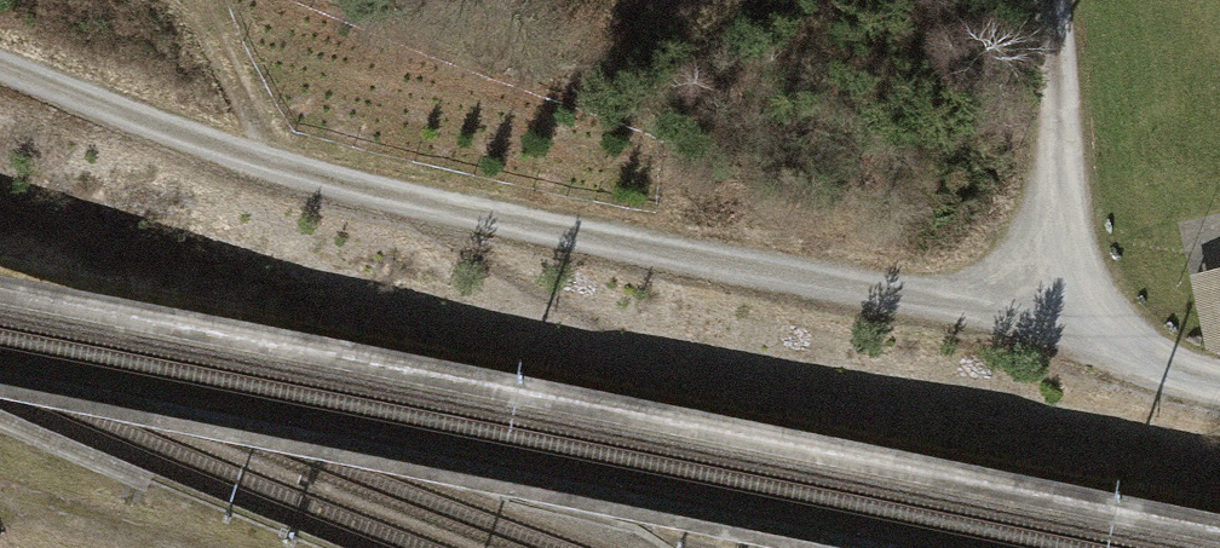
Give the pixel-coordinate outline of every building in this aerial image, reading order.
[(1189,277),(1205,348),(1219,350),(1219,270),(1189,277)]
